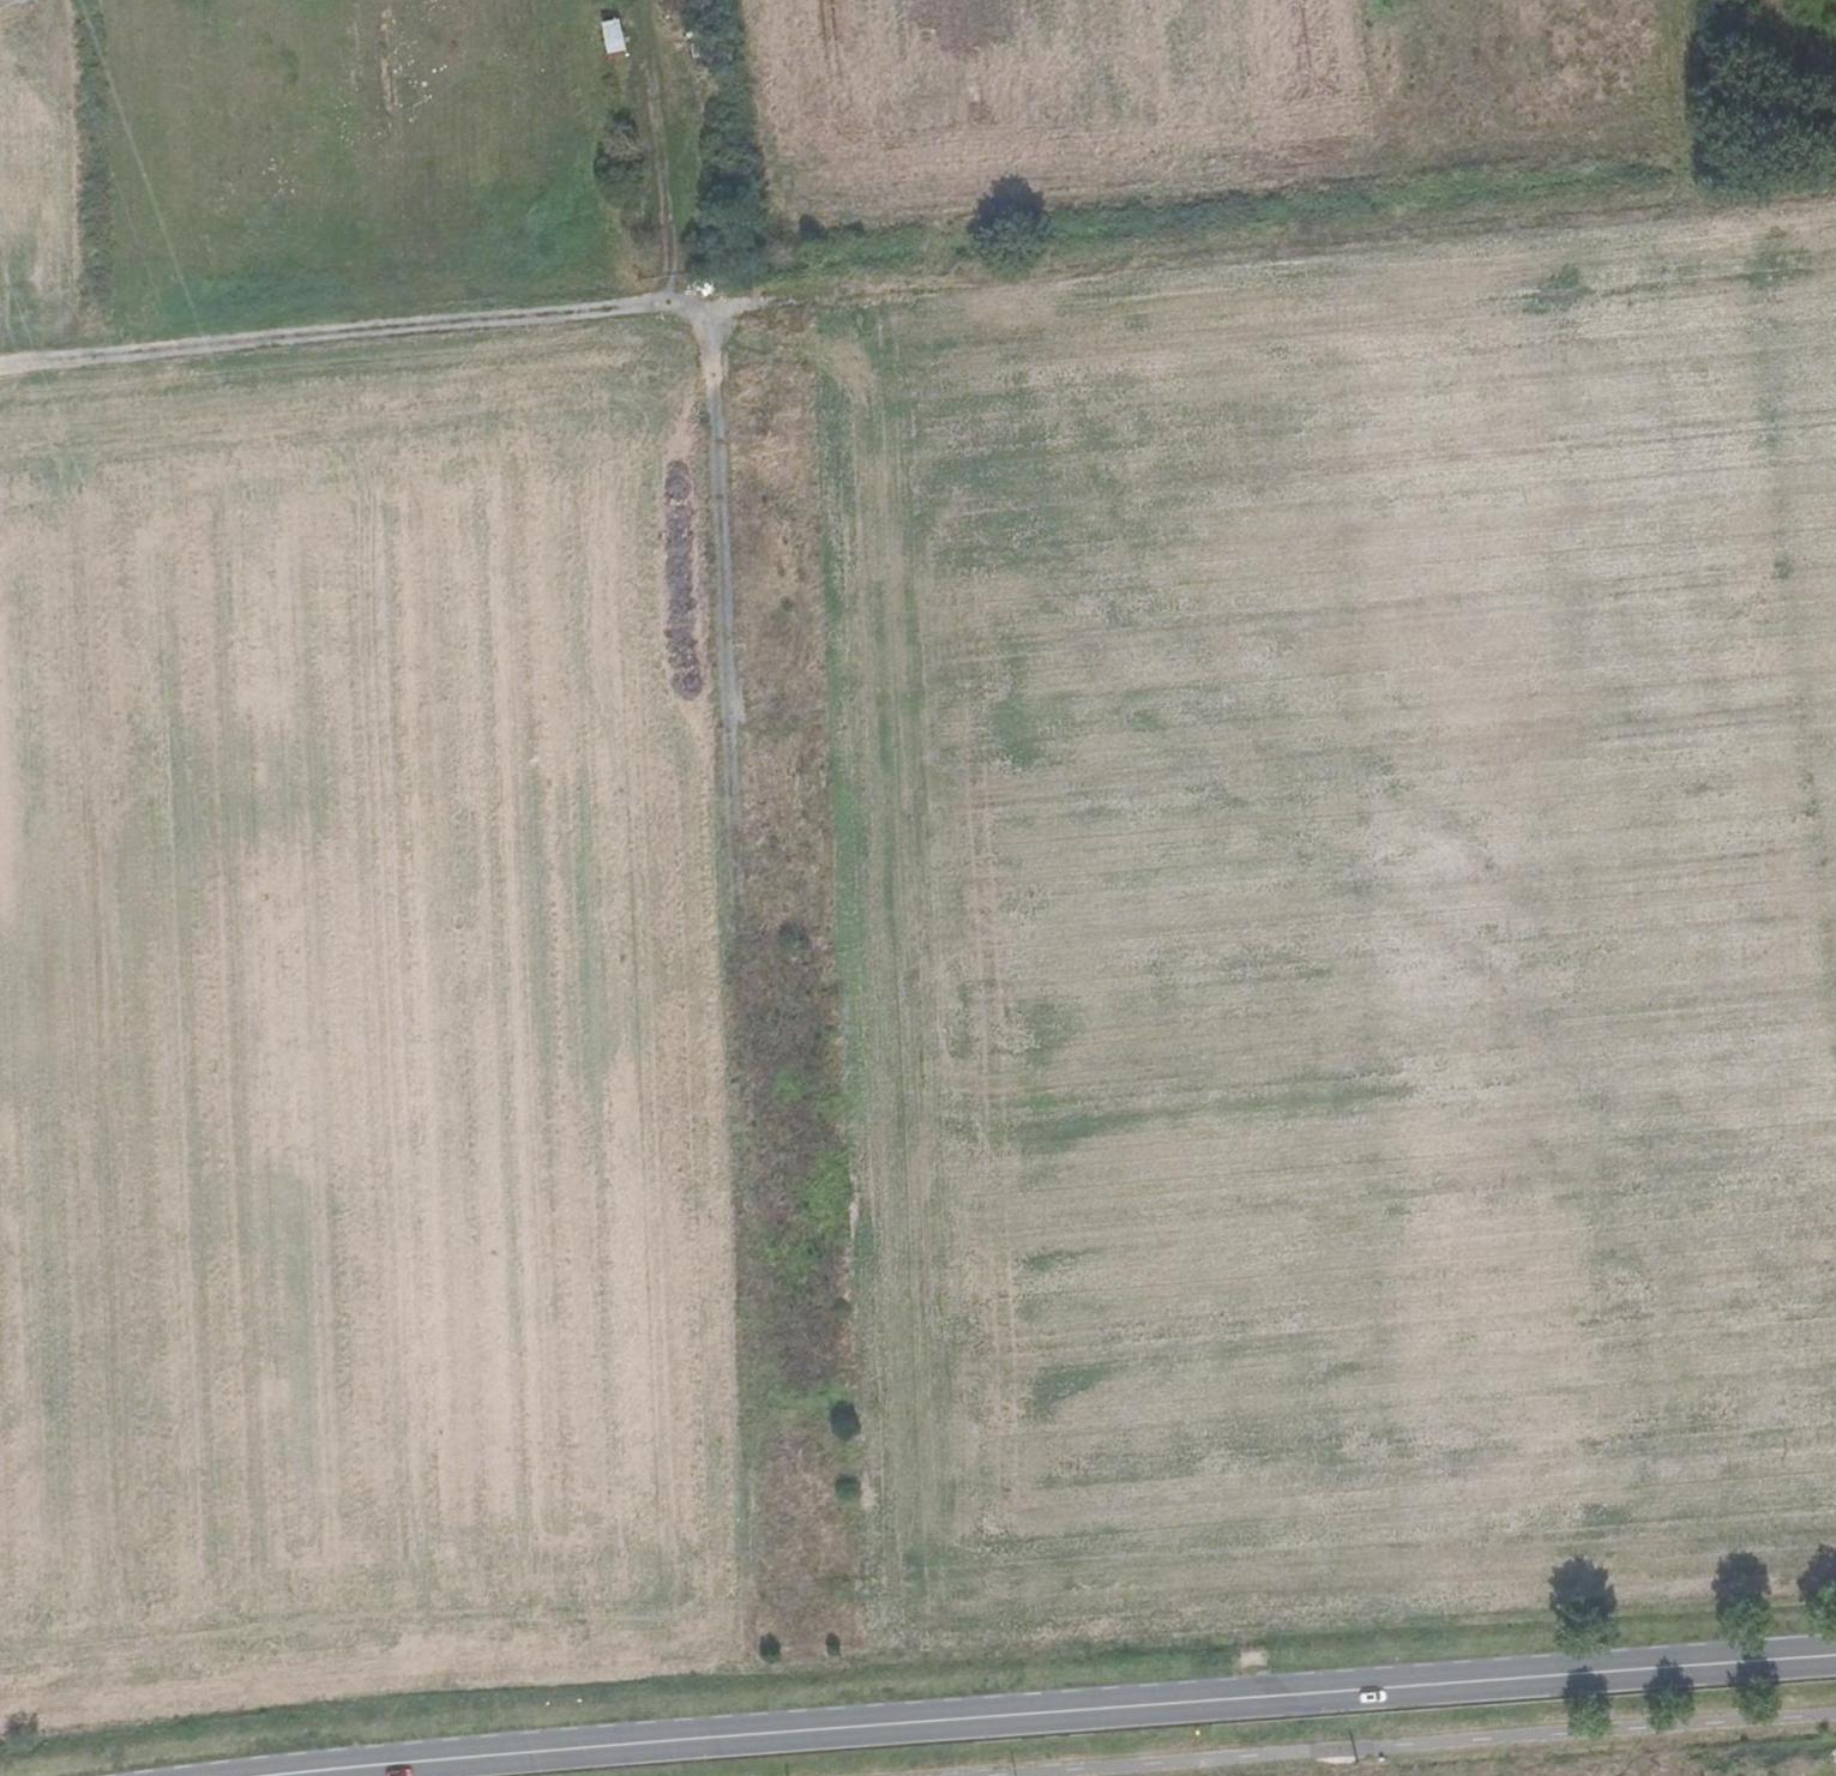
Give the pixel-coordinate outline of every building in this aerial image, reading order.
[(35,3),(34,0),(0,0),(0,17),(35,3)] [(650,13),(661,29),(691,6),(686,0),(669,0),(650,13)]
